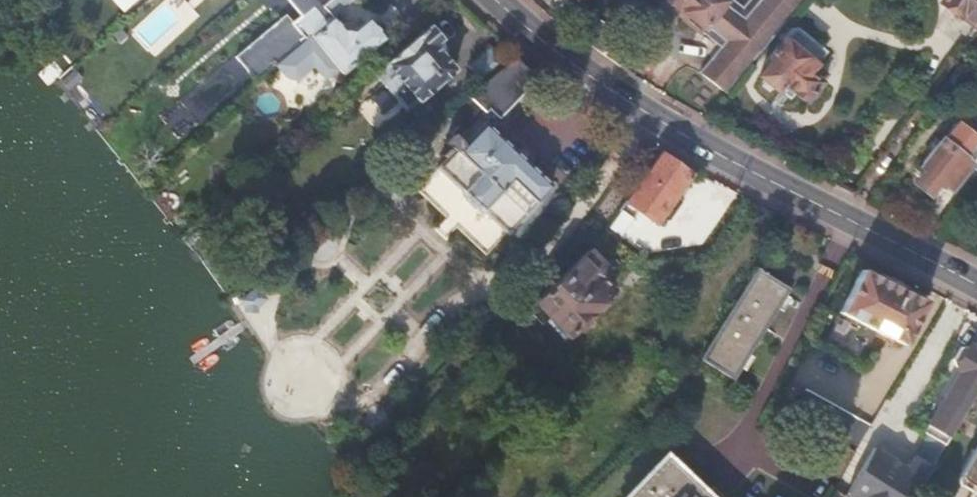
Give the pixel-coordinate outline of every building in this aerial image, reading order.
[(299,18),(291,24),(283,16),(232,62),(253,85),(273,68),(308,39),(330,20),(353,0),(283,0),(299,18)] [(330,20),(343,34),(352,35),(367,23),(372,18),(356,0),(353,0),(330,20)] [(699,34),(722,5),(716,0),(658,0),(699,34)] [(741,25),(747,30),(727,53),(721,48),(715,55),(695,79),(722,101),(779,32),(806,0),(762,0),(741,25)] [(699,34),(695,38),(715,55),(721,48),(727,53),(747,30),(741,25),(762,0),(753,0),(752,1),(751,0),(728,0),(724,5),(722,5),(699,34)] [(942,4),(976,30),(976,0),(945,0),(942,4)] [(330,20),(308,39),(325,57),(342,76),(382,41),(367,23),(352,35),(343,34),(330,20)] [(427,27),(384,64),(403,86),(393,94),(403,106),(413,97),(415,98),(450,68),(433,48),(440,42),(427,27)] [(794,29),(784,41),(813,65),(823,53),(794,29)] [(325,57),(308,39),(273,68),(284,79),(288,81),(289,81),(294,81),(300,80),(325,57)] [(771,62),(759,78),(777,92),(783,85),(806,102),(826,76),(813,65),(784,41),(768,60),(771,62)] [(493,54),(474,70),(486,84),(505,67),(493,54)] [(486,84),(451,112),(465,125),(483,110),(491,118),(496,115),(500,118),(541,85),(538,81),(545,75),(520,55),(505,67),(486,84)] [(384,64),(374,72),(393,94),(403,86),(384,64)] [(58,80),(67,88),(79,78),(71,69),(58,80)] [(551,186),(483,122),(471,134),(467,130),(457,129),(442,144),(452,154),(437,170),(506,236),(538,202),(537,201),(551,186)] [(926,165),(928,167),(926,170),(929,172),(920,186),(934,197),(944,183),(954,191),(971,168),(976,172),(976,142),(958,128),(945,146),(942,144),(926,165)] [(658,157),(619,209),(625,215),(627,213),(651,231),(693,176),(658,157)] [(391,167),(327,231),(333,237),(338,242),(402,178),(391,167)] [(315,232),(273,271),(284,283),(326,244),(315,232)] [(601,265),(587,251),(533,303),(529,307),(562,342),(611,296),(611,290),(599,277),(602,273),(602,270),(601,265)] [(255,287),(243,298),(246,302),(246,309),(253,310),(256,303),(274,285),(267,276),(273,271),(269,267),(251,282),(255,287)] [(928,302),(866,269),(844,312),(907,345),(928,302)] [(759,270),(703,360),(734,380),(790,290),(759,270)] [(924,431),(923,434),(925,435),(926,434),(945,445),(946,444),(976,393),(976,344),(975,347),(971,344),(969,347),(968,346),(961,347),(953,359),(956,366),(957,367),(956,369),(960,372),(924,431)] [(808,390),(797,411),(860,446),(872,425),(808,390)] [(817,429),(802,455),(841,477),(857,451),(817,429)] [(933,466),(916,456),(908,468),(900,463),(897,467),(888,462),(891,458),(875,447),(848,493),(855,496),(913,496),(933,466)] [(668,452),(624,496),(714,496),(668,452)] [(962,477),(976,486),(976,452),(962,477)] [(900,463),(891,458),(888,462),(897,467),(900,463)]
